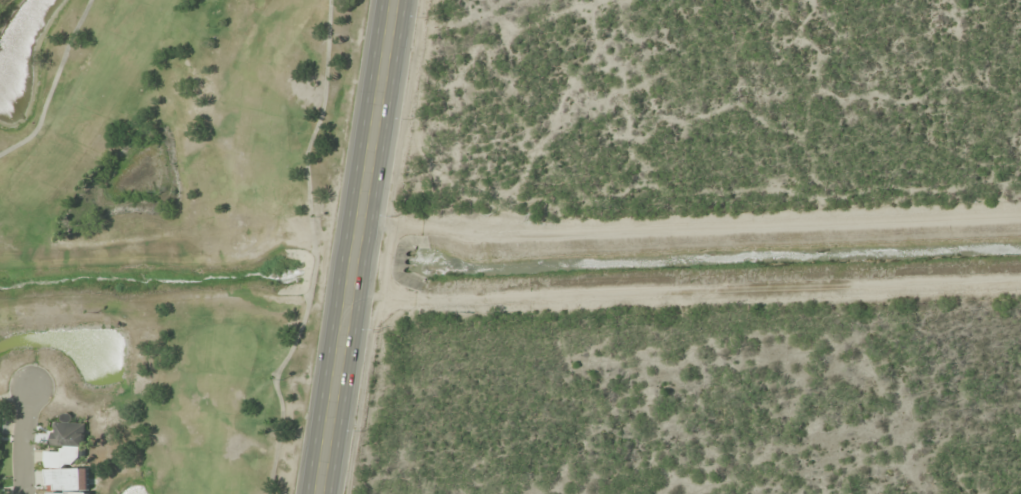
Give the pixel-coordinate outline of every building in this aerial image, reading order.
[(48,493),(89,493),(91,470),(81,469),(78,467),(84,457),(87,424),(73,422),(73,416),(65,412),(60,422),(53,421),(51,445),(61,446),(52,450),(48,493)]
